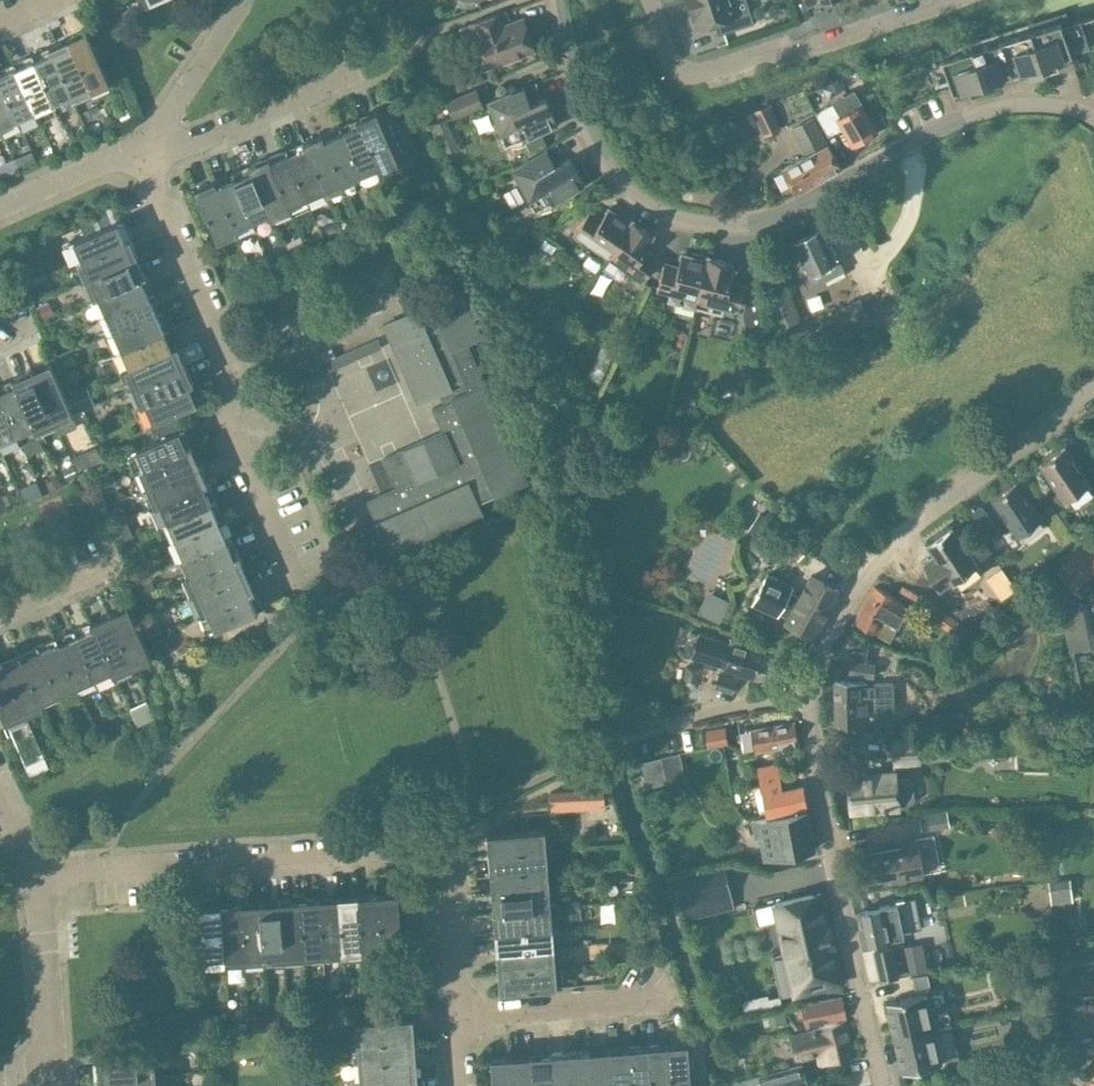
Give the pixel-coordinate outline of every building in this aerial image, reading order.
[(733,0),(700,0),(689,4),(697,28),(720,20),(724,33),(754,23),(750,10),(738,14),(733,0)] [(510,20),(506,9),(469,22),(469,23),(459,27),(464,42),(474,38),(485,67),(535,49),(522,15),(510,20)] [(1062,27),(1060,22),(1031,31),(1044,74),(1059,69),(1057,62),(1072,57),(1071,54),(1090,47),(1081,21),(1062,27)] [(86,29),(67,37),(89,86),(106,78),(109,83),(110,82),(86,29)] [(1044,74),(1031,31),(1031,30),(1029,31),(1030,32),(1001,41),(1013,76),(1027,72),(1030,79),(1044,74)] [(89,86),(67,37),(50,45),(71,94),(89,86)] [(1013,76),(1001,41),(972,50),(986,93),(1000,89),(998,81),(1013,76)] [(71,94),(50,45),(32,53),(53,102),(71,94)] [(972,50),(972,49),(971,50),(971,51),(942,60),(953,96),(969,91),(971,98),(986,93),(972,50)] [(53,102),(32,53),(14,61),(36,110),(53,102)] [(14,61),(0,68),(0,77),(18,118),(36,110),(14,61)] [(0,77),(0,125),(0,126),(18,118),(0,77)] [(524,86),(489,101),(501,131),(499,132),(505,147),(558,125),(546,96),(531,102),(524,86)] [(452,115),(483,103),(477,89),(447,101),(452,115)] [(877,131),(854,89),(815,111),(828,134),(841,127),(851,146),(877,131)] [(872,91),(863,96),(876,119),(885,114),(872,91)] [(418,154),(395,101),(393,102),(396,107),(378,114),(397,157),(414,150),(416,155),(418,154)] [(758,135),(782,129),(775,102),(752,108),(758,135)] [(397,157),(378,114),(376,109),(357,118),(378,166),(395,159),(397,163),(399,162),(397,157)] [(378,166),(357,118),(340,125),(361,174),(378,166)] [(458,146),(446,118),(434,123),(446,151),(458,146)] [(791,129),(806,156),(827,145),(812,118),(791,129)] [(361,174),(340,125),(322,133),(342,182),(361,174)] [(342,182),(322,133),(303,141),(324,190),(342,182)] [(324,190),(303,141),(286,148),(306,197),(324,190)] [(806,156),(783,168),(796,193),(840,169),(827,145),(806,156)] [(306,197),(286,148),(268,156),(289,205),(306,197)] [(585,184),(570,157),(555,165),(547,150),(514,168),(529,197),(527,198),(535,212),(585,184)] [(289,205),(268,156),(250,164),(271,213),(289,205)] [(271,213),(250,164),(232,171),(253,220),(271,213)] [(253,220),(232,171),(214,179),(235,228),(253,220)] [(235,228),(214,179),(195,187),(218,241),(220,240),(218,235),(235,228)] [(603,263),(632,220),(619,211),(617,214),(608,208),(602,218),(590,210),(574,231),(586,240),(581,247),(603,263)] [(122,219),(70,242),(70,244),(75,242),(83,259),(131,238),(122,219)] [(633,220),(632,220),(603,263),(626,279),(631,271),(643,279),(658,258),(646,249),(653,240),(650,237),(653,234),(633,220)] [(828,246),(819,228),(785,245),(801,276),(819,268),(824,279),(844,270),(831,244),(828,246)] [(139,256),(131,238),(83,259),(91,277),(139,256)] [(696,307),(708,256),(693,252),(692,256),(681,253),(678,265),(665,261),(658,287),(672,291),(669,300),(696,307)] [(147,274),(139,256),(91,277),(99,295),(147,274)] [(708,256),(696,307),(723,313),(725,304),(739,308),(745,282),(731,278),(734,267),(731,266),(732,262),(708,256)] [(155,292),(147,274),(99,295),(107,313),(155,292)] [(798,320),(786,287),(765,296),(778,328),(798,320)] [(463,289),(448,296),(424,306),(384,324),(403,368),(418,402),(439,392),(442,398),(444,403),(434,408),(444,431),(384,457),(397,488),(368,501),(375,515),(377,520),(375,521),(388,553),(482,511),(478,500),(494,493),(496,495),(528,481),(467,342),(483,335),(463,289)] [(162,310),(155,292),(107,313),(114,331),(162,310)] [(869,322),(868,319),(859,300),(835,310),(846,333),(869,322)] [(122,349),(170,328),(162,310),(114,331),(122,349)] [(130,367),(178,346),(170,328),(122,349),(130,367)] [(382,347),(378,337),(311,367),(307,358),(282,369),(286,378),(278,381),(282,391),(382,347)] [(138,386),(186,364),(178,346),(130,367),(138,386)] [(50,361),(47,363),(32,369),(54,417),(70,410),(71,415),(73,414),(50,361)] [(146,402),(194,381),(186,364),(138,386),(146,402)] [(54,417),(32,369),(14,377),(35,426),(54,417)] [(14,377),(0,383),(0,393),(18,433),(35,426),(14,377)] [(202,400),(194,381),(146,402),(153,420),(150,421),(158,439),(178,430),(179,429),(172,413),(202,400)] [(0,393),(0,441),(18,433),(0,393)] [(178,430),(158,439),(132,450),(132,452),(137,450),(145,467),(192,446),(184,427),(179,429),(178,430)] [(153,485),(200,464),(192,446),(145,467),(153,485)] [(1073,459),(1064,446),(1058,450),(1055,446),(1043,455),(1046,459),(1040,463),(1071,506),(1093,489),(1093,488),(1073,459)] [(160,502),(208,481),(200,464),(153,485),(160,502)] [(168,520),(216,499),(208,481),(160,502),(168,520)] [(1047,524),(1016,481),(1010,485),(1007,481),(995,490),(998,494),(992,498),(1024,541),(1047,524)] [(224,517),(216,499),(168,520),(176,538),(224,517)] [(232,536),(224,517),(176,538),(184,557),(232,536)] [(939,587),(952,578),(959,587),(982,570),(951,528),(945,532),(943,528),(931,537),(934,540),(928,544),(936,555),(923,565),(939,587)] [(788,530),(780,544),(797,555),(806,541),(788,530)] [(239,553),(232,536),(184,557),(192,574),(239,553)] [(1093,583),(1093,552),(1067,579),(1082,594),(1093,583)] [(247,572),(239,553),(192,574),(200,592),(247,572)] [(999,562),(1012,579),(1023,571),(1010,554),(999,562)] [(814,637),(839,590),(811,574),(799,596),(790,590),(793,585),(768,571),(753,599),(778,613),(778,611),(788,616),(785,621),(814,637)] [(208,610),(255,589),(247,572),(200,592),(208,610)] [(889,641),(907,605),(894,598),(895,597),(875,586),(863,606),(854,623),(889,641)] [(263,608),(255,589),(208,610),(215,627),(210,629),(211,631),(263,608)] [(708,590),(702,601),(719,608),(725,597),(708,590)] [(1086,602),(1060,608),(1069,651),(1093,646),(1093,638),(1086,602)] [(128,605),(109,613),(131,663),(148,655),(150,660),(152,659),(128,605)] [(950,633),(957,621),(941,610),(933,622),(950,633)] [(131,663),(109,613),(91,621),(113,671),(131,663)] [(113,671),(91,621),(73,629),(95,679),(113,671)] [(95,679),(73,629),(55,637),(77,687),(95,679)] [(755,677),(763,652),(740,644),(741,640),(731,637),(730,642),(700,632),(692,654),(726,666),(726,667),(732,669),(755,677)] [(77,687),(55,637),(37,645),(59,695),(77,687)] [(59,695),(37,645),(19,653),(42,703),(59,695)] [(792,663),(763,652),(755,677),(784,687),(792,663)] [(42,703),(19,653),(1,661),(24,711),(42,703)] [(1,661),(0,661),(0,706),(8,724),(10,723),(7,718),(24,711),(1,661)] [(874,678),(876,664),(850,661),(848,675),(874,678)] [(687,670),(684,682),(697,684),(700,672),(687,670)] [(732,691),(736,680),(720,675),(716,686),(732,691)] [(894,726),(893,683),(874,683),(874,685),(867,685),(867,683),(834,679),(835,726),(868,726),(868,724),(875,724),(875,726),(894,726)] [(797,743),(794,722),(753,728),(756,749),(797,743)] [(725,726),(706,729),(708,744),(727,741),(725,726)] [(920,762),(918,737),(892,739),(895,764),(920,762)] [(661,757),(667,782),(685,777),(679,753),(661,757)] [(757,766),(760,777),(780,773),(778,762),(757,766)] [(914,798),(912,781),(907,777),(896,778),(895,771),(847,775),(850,813),(899,808),(899,804),(910,803),(914,798)] [(781,777),(780,773),(760,777),(767,813),(807,805),(803,783),(783,787),(781,777)] [(603,788),(572,790),(551,792),(552,810),(605,807),(603,788)] [(814,849),(806,810),(767,817),(753,820),(757,837),(761,836),(765,858),(814,849)] [(921,815),(924,829),(952,824),(949,810),(921,815)] [(488,853),(541,849),(539,830),(545,829),(545,827),(487,832),(488,853)] [(917,844),(857,857),(864,887),(876,884),(877,889),(882,887),(881,883),(924,874),(917,844)] [(542,868),(541,849),(488,853),(490,873),(542,868)] [(724,865),(675,876),(685,918),(733,907),(724,865)] [(544,888),(542,868),(490,873),(492,892),(544,888)] [(546,907),(544,888),(492,892),(493,912),(546,907)] [(377,892),(381,944),(400,943),(400,949),(402,949),(398,891),(377,892)] [(381,944),(377,892),(357,894),(361,946),(381,944)] [(831,925),(829,926),(821,892),(775,902),(795,990),(780,993),(780,995),(795,991),(795,992),(842,981),(834,946),(836,946),(831,925)] [(361,946),(357,894),(338,895),(343,947),(361,946)] [(343,947),(338,895),(319,897),(322,949),(343,947)] [(322,949),(319,897),(300,898),(303,950),(322,949)] [(303,950),(300,898),(280,900),(284,952),(303,950)] [(897,901),(897,904),(858,912),(865,944),(904,936),(903,933),(918,930),(920,926),(915,901),(912,898),(897,901)] [(284,952),(280,900),(260,901),(264,953),(284,952)] [(264,953),(260,901),(241,902),(244,955),(264,953)] [(244,955),(241,902),(221,904),(225,956),(244,955)] [(225,956),(221,904),(200,906),(205,963),(206,963),(206,958),(225,956)] [(547,927),(546,907),(493,912),(495,931),(547,927)] [(549,947),(547,927),(495,931),(496,951),(549,947)] [(923,943),(894,949),(899,977),(928,971),(923,943)] [(892,946),(875,950),(881,979),(898,976),(892,946)] [(550,966),(549,947),(496,951),(498,970),(550,966)] [(552,984),(550,966),(498,970),(499,990),(558,986),(557,984),(552,984)] [(934,1028),(926,993),(886,1002),(894,1037),(934,1028)] [(782,1005),(780,995),(768,997),(771,1008),(782,1005)] [(847,1017),(842,996),(802,1004),(803,1006),(798,1007),(800,1017),(805,1016),(807,1025),(847,1017)] [(1084,1002),(1075,1004),(1078,1018),(1087,1016),(1084,1002)] [(414,1036),(413,1015),(355,1020),(355,1021),(361,1021),(362,1040),(414,1036)] [(1091,1029),(1087,1016),(1078,1018),(1081,1031),(1091,1029)] [(854,1055),(845,1021),(819,1028),(819,1029),(789,1036),(795,1059),(818,1054),(820,1063),(827,1061),(854,1055)] [(943,1063),(934,1028),(894,1037),(903,1072),(943,1063)] [(416,1056),(414,1036),(362,1040),(364,1060),(416,1056)] [(1083,1039),(1086,1053),(1093,1051),(1093,1043),(1092,1037),(1083,1039)] [(667,1042),(670,1085),(691,1085),(687,1041),(667,1042)] [(667,1042),(648,1044),(651,1085),(670,1085),(667,1042)] [(648,1044),(628,1045),(631,1085),(651,1085),(648,1044)] [(628,1045),(609,1047),(611,1085),(631,1085),(628,1045)] [(609,1047),(589,1048),(592,1085),(611,1085),(609,1047)] [(589,1048),(570,1050),(572,1085),(592,1085),(589,1048)] [(570,1050),(550,1051),(553,1085),(572,1085),(570,1050)] [(550,1051),(531,1053),(533,1085),(553,1085),(550,1051)] [(96,1057),(98,1078),(150,1074),(149,1056),(154,1055),(154,1053),(96,1057)] [(531,1053),(511,1054),(513,1085),(533,1085),(531,1053)] [(511,1054),(490,1056),(493,1085),(513,1085),(511,1054)] [(417,1075),(416,1056),(364,1060),(365,1079),(417,1075)] [(760,1075),(760,1074),(737,1080),(738,1085),(804,1085),(808,1085),(803,1064),(760,1075)] [(150,1074),(98,1078),(98,1085),(151,1085),(150,1074)] [(417,1075),(365,1079),(366,1085),(418,1085),(417,1075)] [(1062,1076),(1048,1080),(1050,1085),(1064,1085),(1062,1076)]
